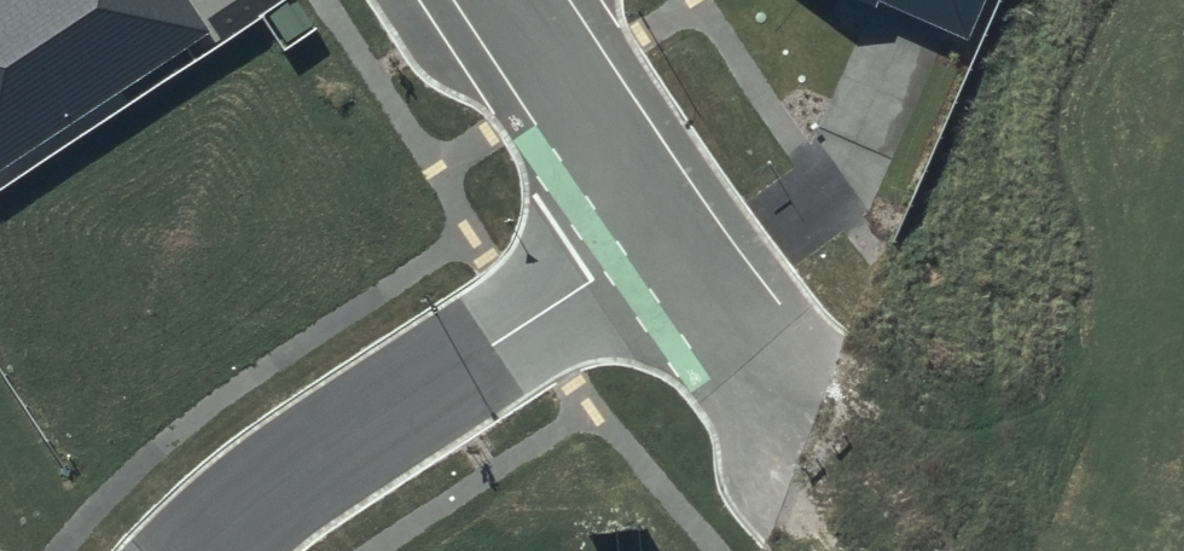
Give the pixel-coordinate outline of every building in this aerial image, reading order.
[(207,30),(187,0),(0,0),(0,166),(207,30)] [(969,38),(986,0),(880,0),(969,38)]
